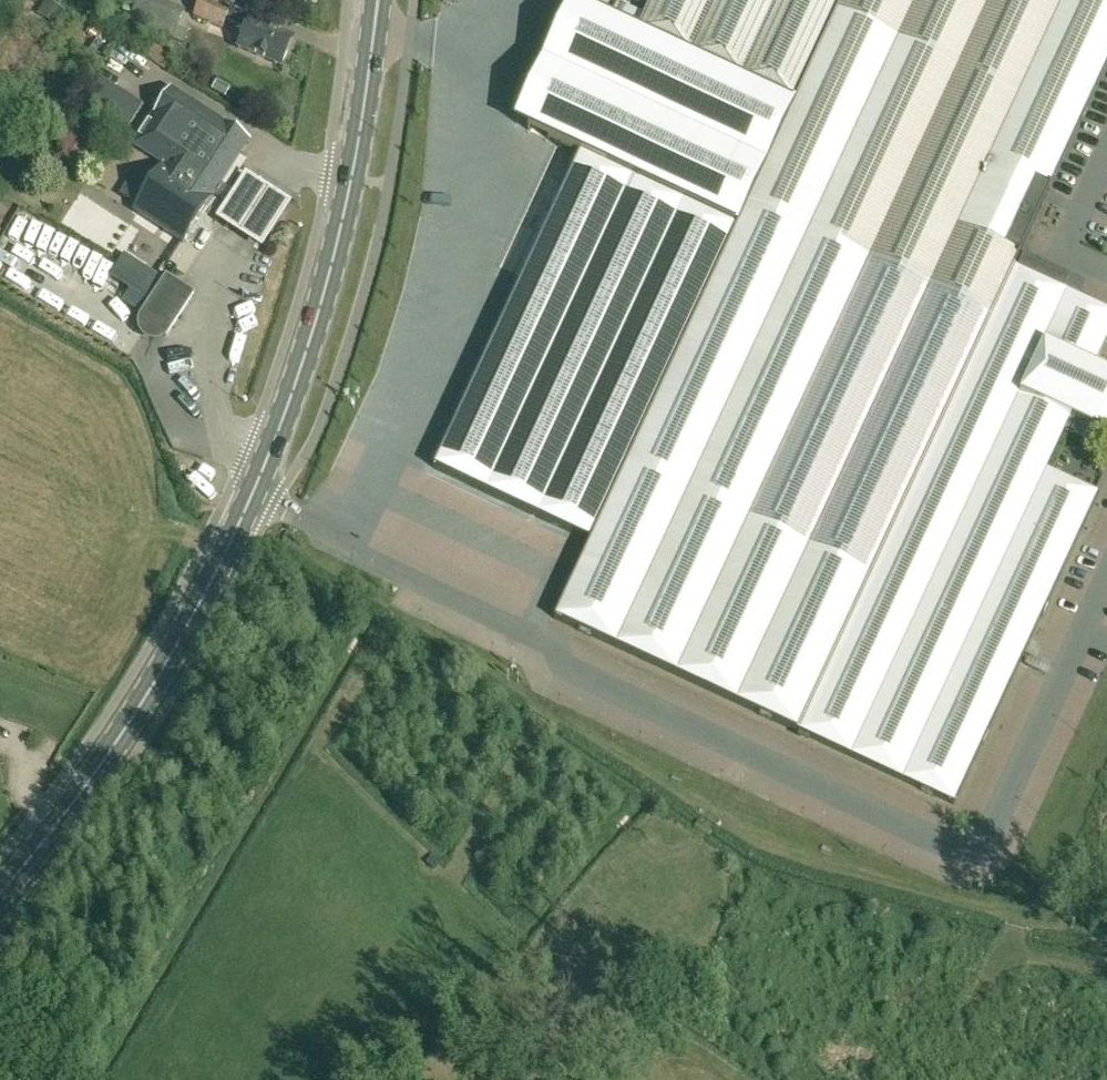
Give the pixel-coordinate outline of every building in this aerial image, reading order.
[(182,42),(187,29),(178,25),(185,10),(163,0),(137,0),(129,19),(182,42)] [(206,0),(202,0),(196,15),(224,28),(228,19),(248,28),(240,46),(283,66),(295,39),(280,32),(282,29),(253,16),(254,16),(233,7),(231,11),(206,0)] [(432,467),(591,541),(554,618),(580,630),(954,803),(1099,494),(1047,470),(1065,432),(1070,420),(1096,432),(1106,431),(1106,372),(1095,367),(1100,355),(1106,339),(1106,309),(1063,289),(1017,267),(1015,266),(1086,112),(1106,66),(1106,0),(654,0),(640,29),(586,4),(527,130),(578,153),(432,467)] [(224,124),(202,110),(173,89),(135,145),(165,165),(135,210),(183,242),(198,220),(213,198),(212,197),(213,196),(215,193),(217,190),(235,163),(250,141),(224,124)] [(271,188),(246,172),(229,197),(227,201),(225,204),(216,217),(242,233),(261,246),(291,201),(271,188)] [(229,197),(217,190),(213,196),(225,204),(229,197)] [(155,325),(169,334),(194,294),(181,285),(166,276),(140,315),(155,325)]
